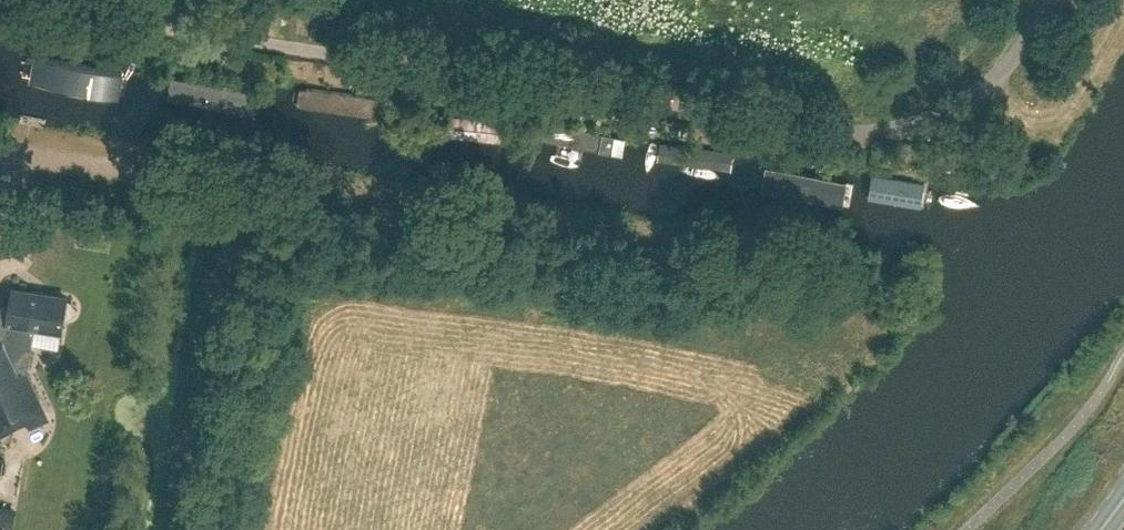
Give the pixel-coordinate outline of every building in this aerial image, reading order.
[(162,102),(264,118),(275,52),(172,36),(162,102)] [(396,126),(404,72),(296,55),(287,109),(396,126)] [(517,146),(525,91),(436,77),(427,132),(517,146)] [(628,159),(636,109),(544,94),(537,145),(628,159)] [(640,160),(717,171),(725,123),(647,110),(640,160)] [(752,179),(857,195),(865,144),(759,128),(752,179)] [(946,157),(875,146),(868,196),(939,207),(946,157)] [(67,298),(67,296),(13,288),(10,307),(0,306),(0,436),(40,418),(25,385),(34,326),(62,330),(64,317),(70,316),(74,312),(75,306),(72,301),(67,298)]
